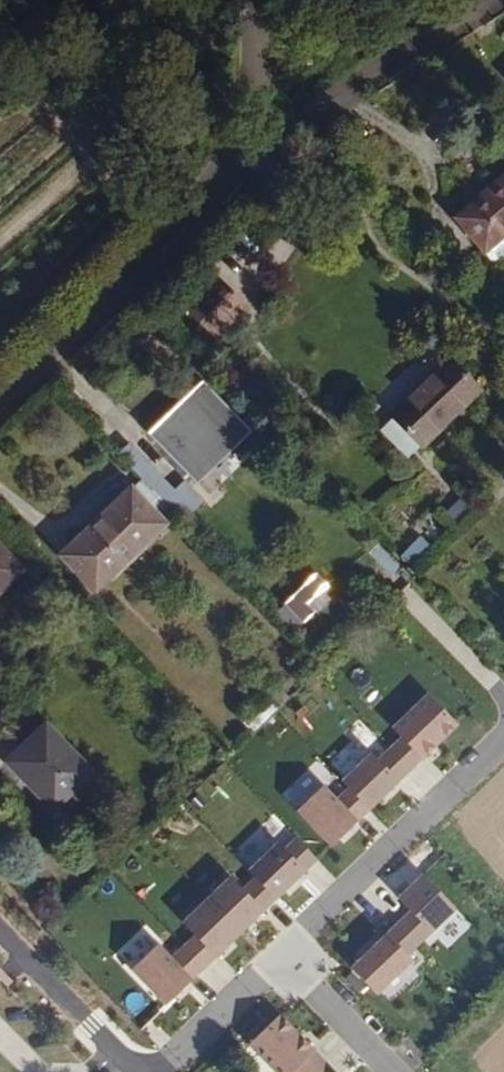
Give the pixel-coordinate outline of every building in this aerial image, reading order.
[(441,203),(472,235),(498,209),(503,217),(503,159),(495,150),(441,203)] [(236,299),(202,265),(174,294),(207,328),(236,299)] [(432,353),(382,402),(412,434),(463,386),(432,353)] [(151,431),(200,484),(258,431),(209,378),(151,431)] [(412,434),(382,402),(368,415),(400,445),(412,434)] [(163,520),(130,485),(59,552),(93,587),(163,520)] [(460,520),(475,507),(465,495),(449,509),(460,520)] [(402,553),(412,565),(434,546),(423,534),(402,553)] [(21,562),(0,540),(0,584),(21,562)] [(383,564),(371,551),(351,571),(364,583),(383,564)] [(317,572),(279,612),(300,632),(338,593),(317,572)] [(314,785),(288,811),(330,854),(469,717),(441,689),(403,727),(392,715),(341,765),(356,781),(332,804),(314,785)] [(40,724),(2,761),(47,807),(64,789),(72,799),(93,778),(40,724)] [(156,939),(130,965),(173,1008),(311,871),(284,843),(246,881),(234,869),(184,919),(199,935),(175,958),(156,939)] [(464,912),(426,870),(400,894),(416,912),(357,966),(379,990),(464,912)] [(293,1024),(270,1047),(295,1071),(342,1071),(293,1024)]
